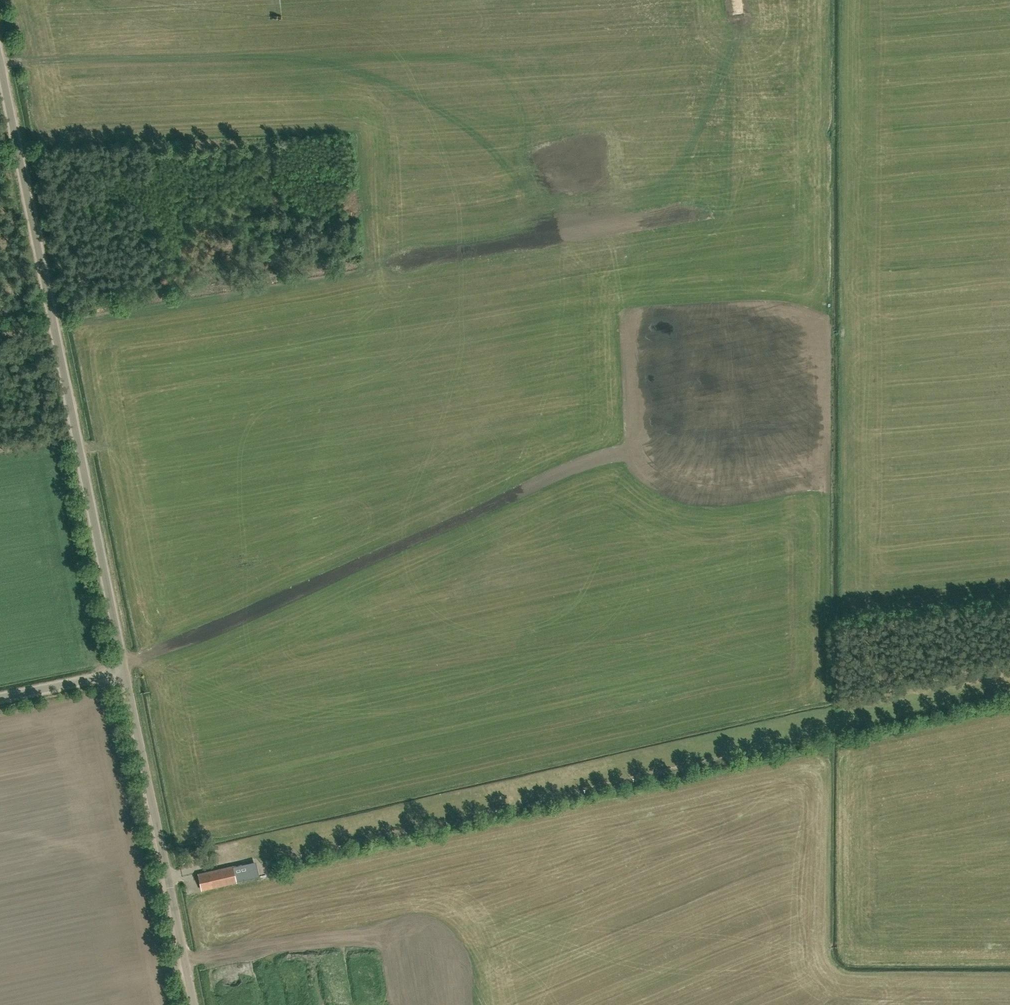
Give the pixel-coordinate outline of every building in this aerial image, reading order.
[(199,876),(202,889),(236,881),(233,865),(208,871),(208,874),(199,876)]
